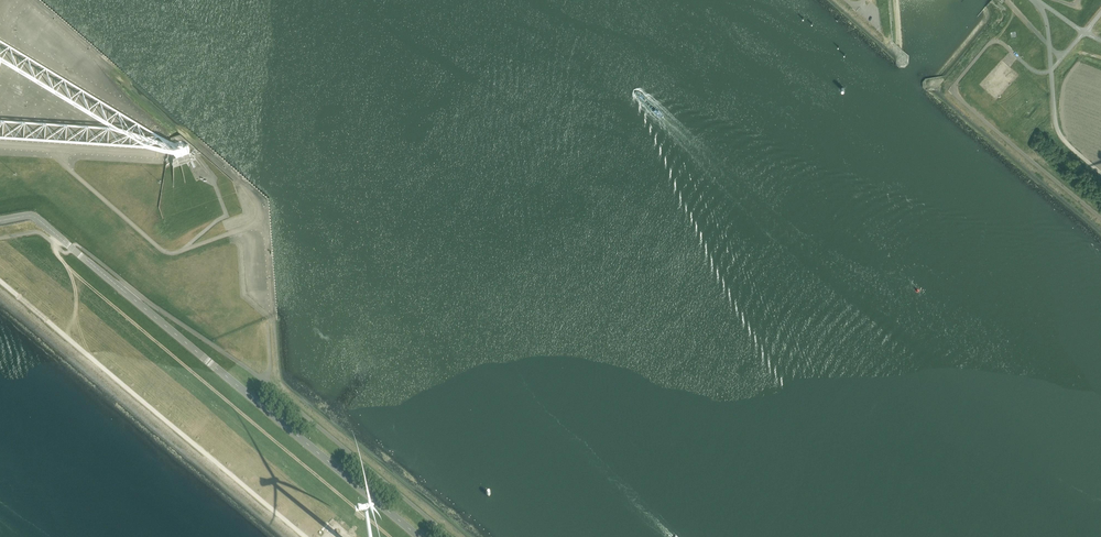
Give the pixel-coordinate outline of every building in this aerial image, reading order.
[(108,145),(158,148),(174,149),(178,150),(178,149),(178,148),(179,146),(176,145),(0,39),(0,42),(7,46),(0,47),(8,47),(9,47),(6,52),(0,49),(0,51),(5,54),(1,59),(0,57),(0,61),(0,65),(1,62),(109,126),(0,119),(0,122),(1,122),(0,123),(2,122),(3,122),(3,128),(0,128),(0,130),(2,130),(2,136),(1,136),(0,135),(1,136),(0,136),(0,138),(108,145)] [(190,145),(186,147),(187,147),(187,148),(187,150),(187,152),(186,153),(184,154),(183,154),(181,154),(180,153),(179,152),(178,151),(178,150),(178,149),(178,148),(179,146),(180,145),(181,145),(183,145),(184,145),(185,146),(185,145),(183,143),(180,142),(178,143),(176,145),(175,147),(174,149),(174,150),(173,151),(173,152),(174,153),(175,154),(176,155),(176,156),(176,157),(192,152),(192,151),(192,150),(192,149),(192,148),(190,145)] [(186,147),(186,146),(185,146),(184,145),(183,145),(181,145),(180,145),(179,146),(178,148),(178,149),(178,151),(179,152),(180,153),(181,154),(183,154),(184,154),(186,153),(187,152),(187,150),(187,148),(187,147),(186,147)]
